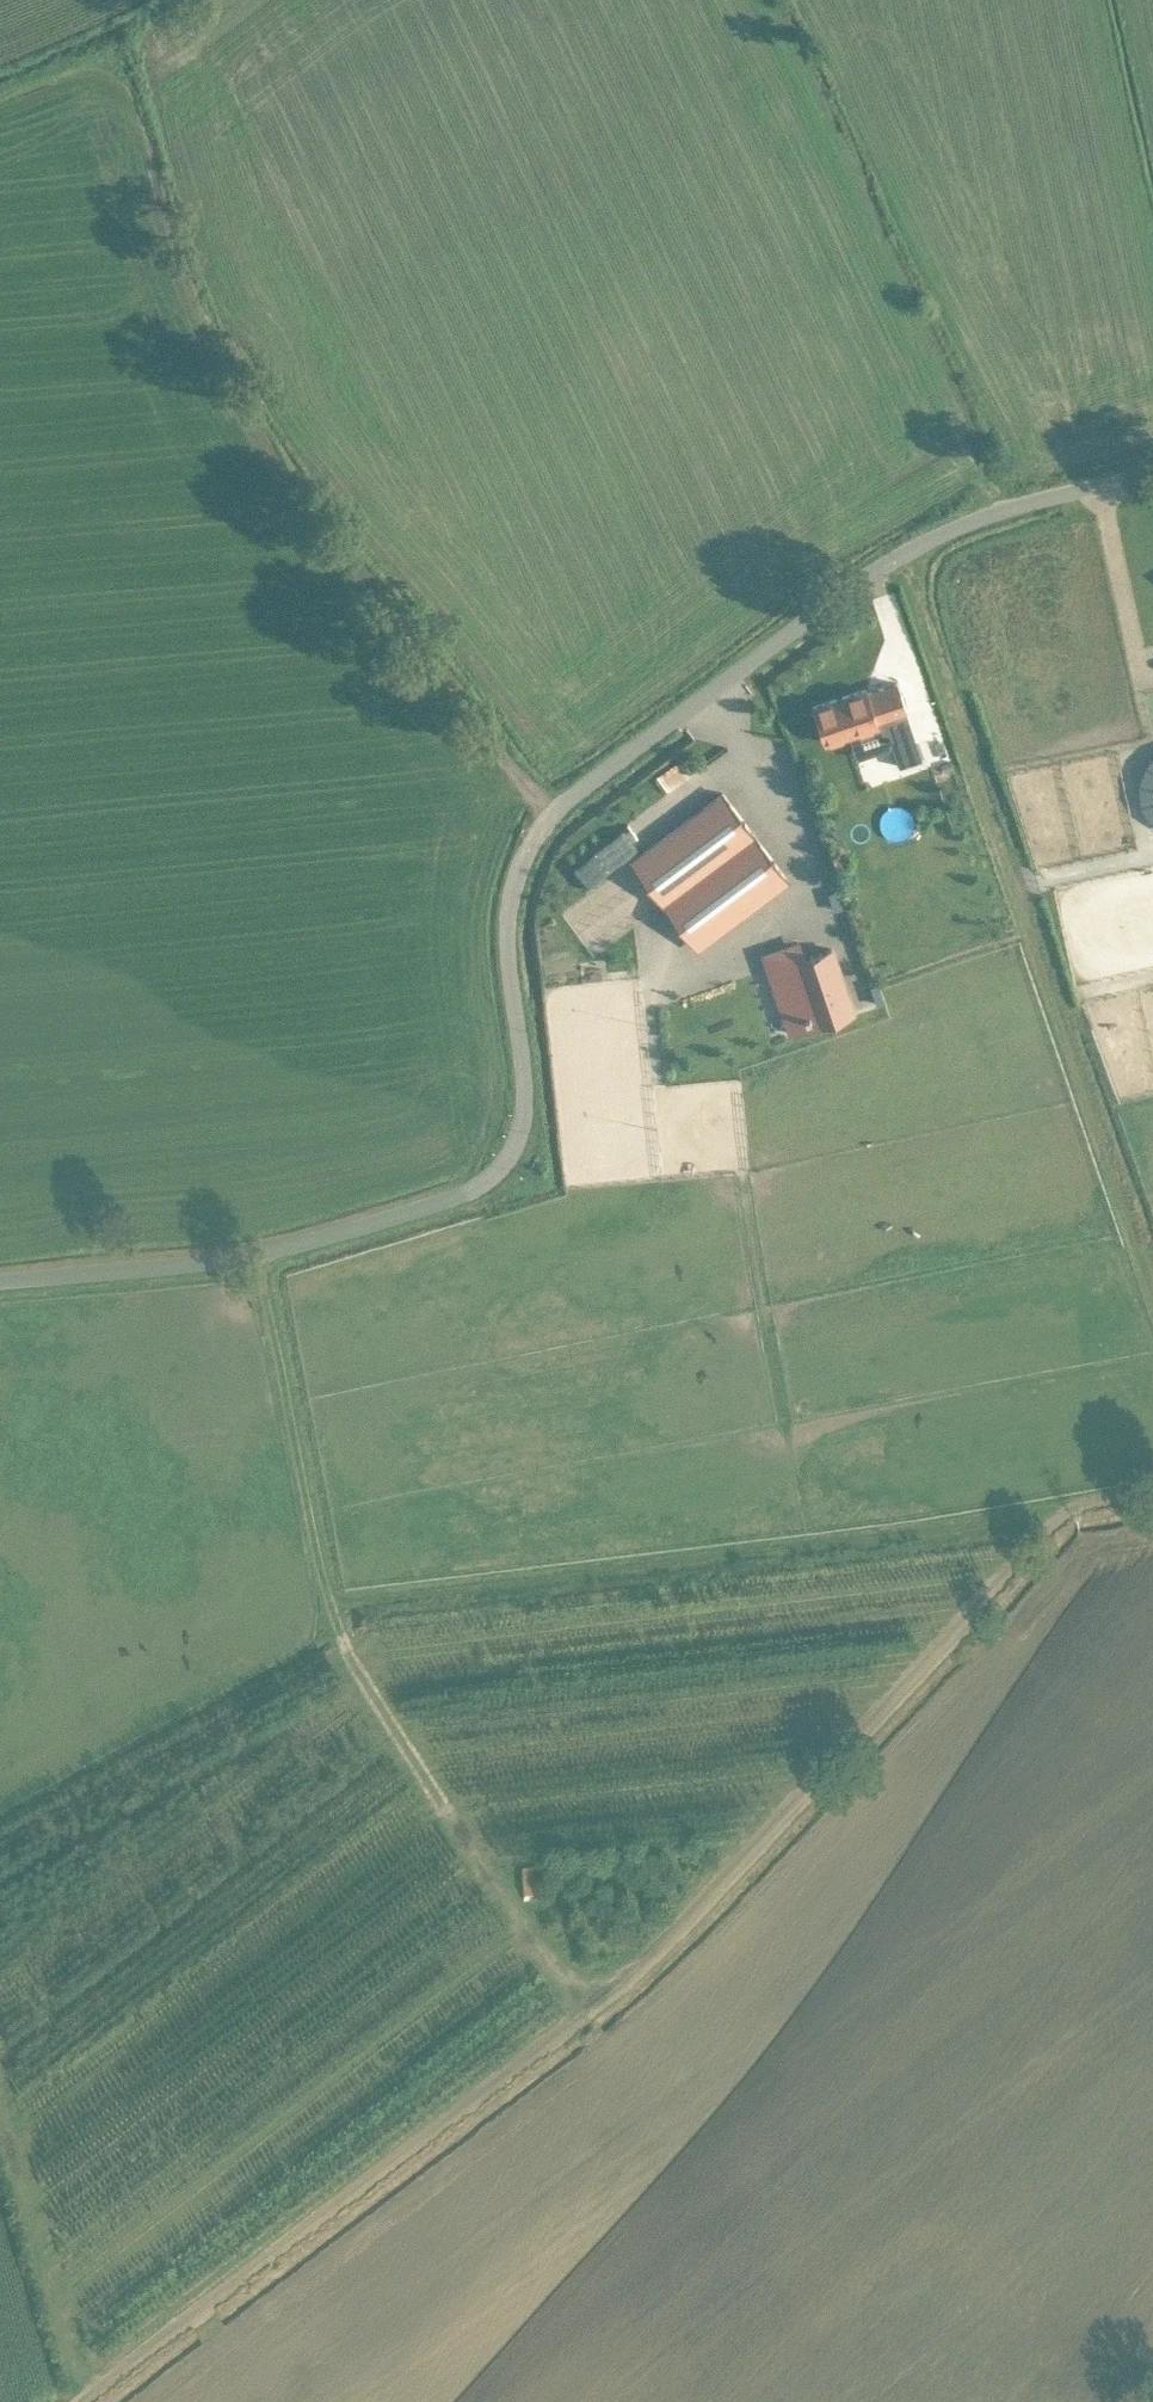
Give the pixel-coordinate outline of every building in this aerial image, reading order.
[(866,688),(812,706),(824,741),(848,733),(892,718),(890,714),(906,709),(897,682),(867,692),(866,688)] [(915,744),(897,750),(901,763),(898,764),(899,765),(913,761),(912,758),(920,756),(921,758),(922,758),(917,742),(914,743),(915,744)] [(1137,755),(1152,814),(1152,750),(1137,755)] [(722,792),(630,861),(693,945),(785,877),(722,792)] [(805,957),(787,963),(808,1027),(853,1011),(832,948),(805,957)] [(776,949),(759,955),(764,971),(781,965),(776,949)] [(495,1806),(496,1814),(524,1813),(523,1805),(495,1806)]
